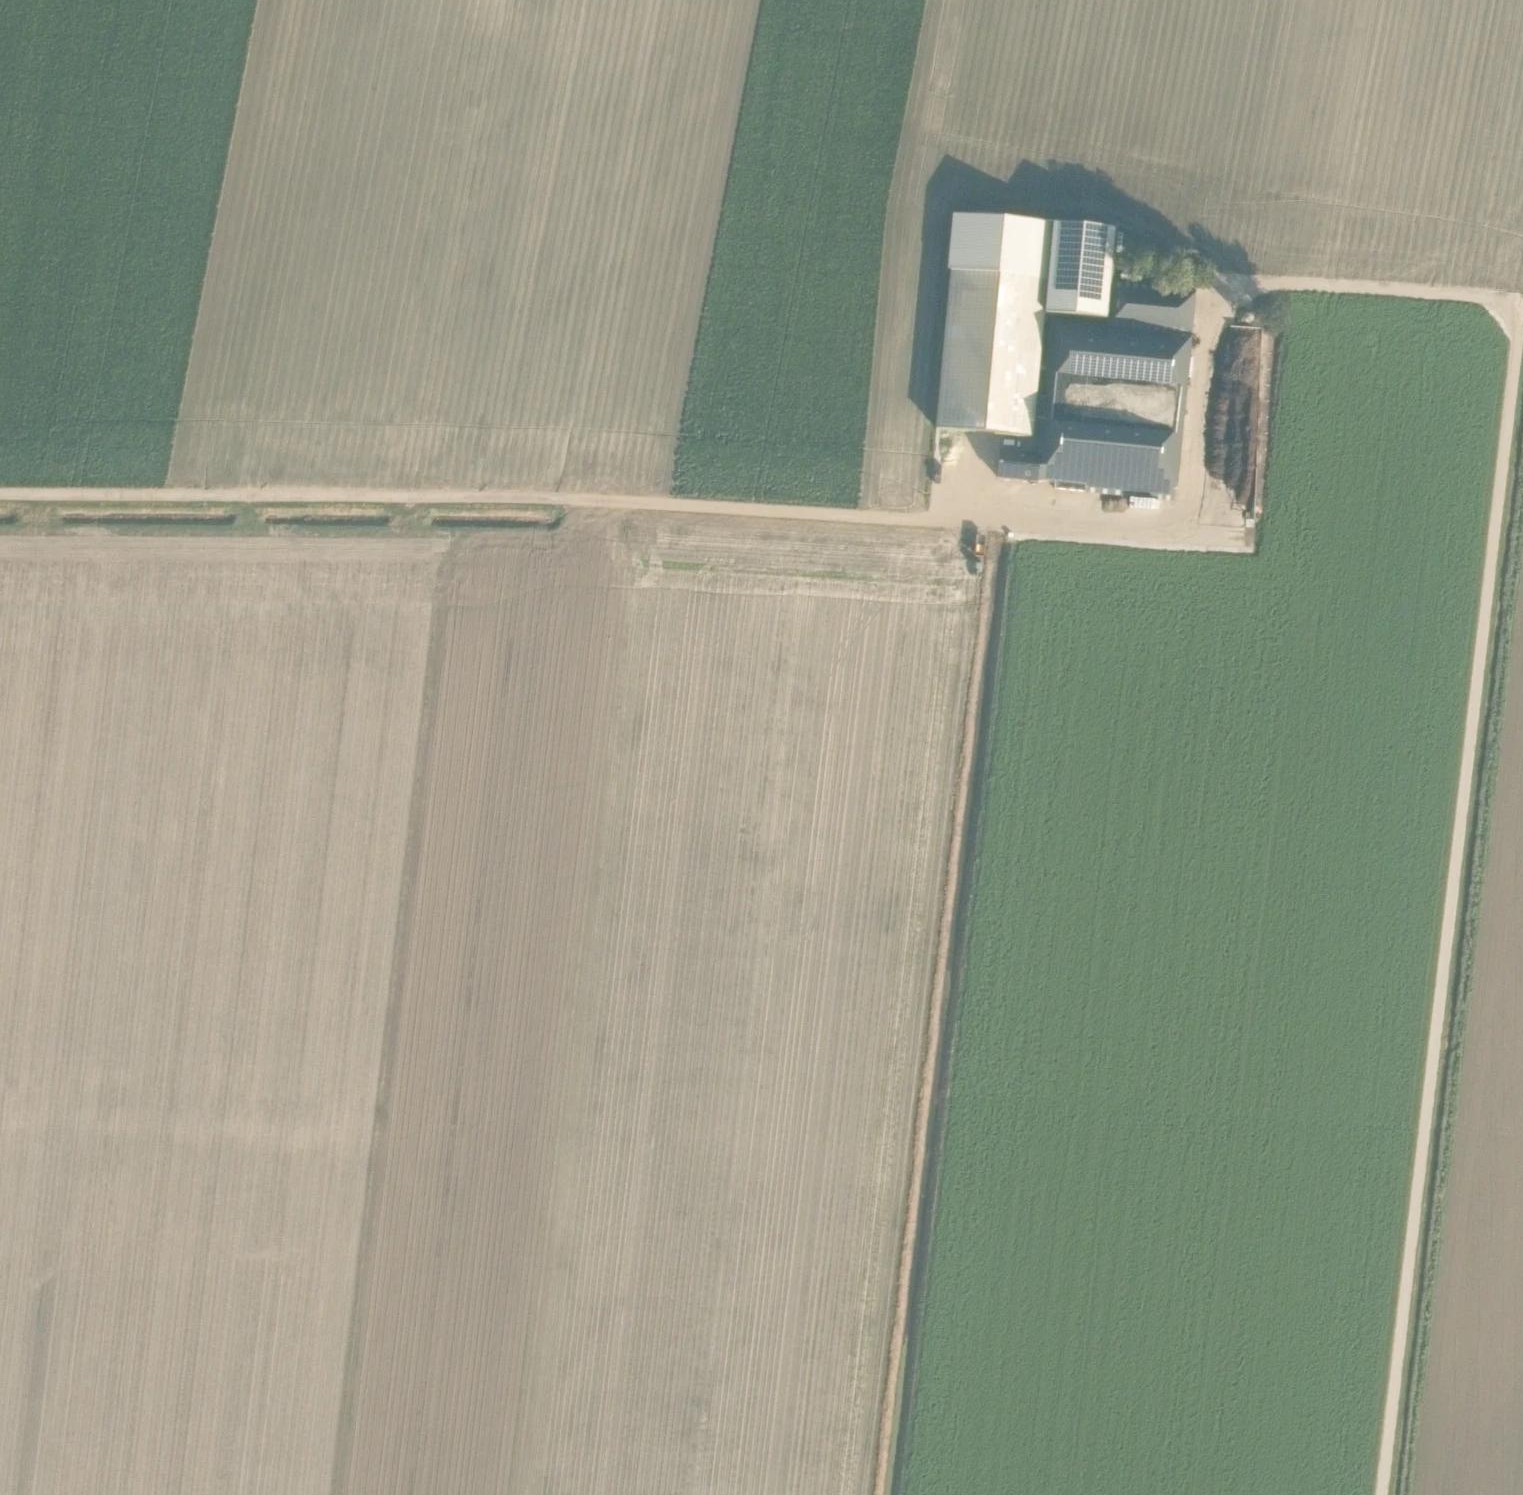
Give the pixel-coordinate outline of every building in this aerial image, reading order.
[(1036,483),(1053,484),(1053,491),(1173,502),(1181,412),(1181,406),(1191,292),(1111,285),(1108,325),(1051,320),(1044,397),(1038,396),(1046,311),(1108,317),(1116,228),(1054,222),(954,213),(949,268),(951,269),(937,427),(1034,435),(1036,417),(1043,417),(1039,454),(1000,451),(997,480),(1014,481),(1014,483),(1036,485),(1036,483)]
